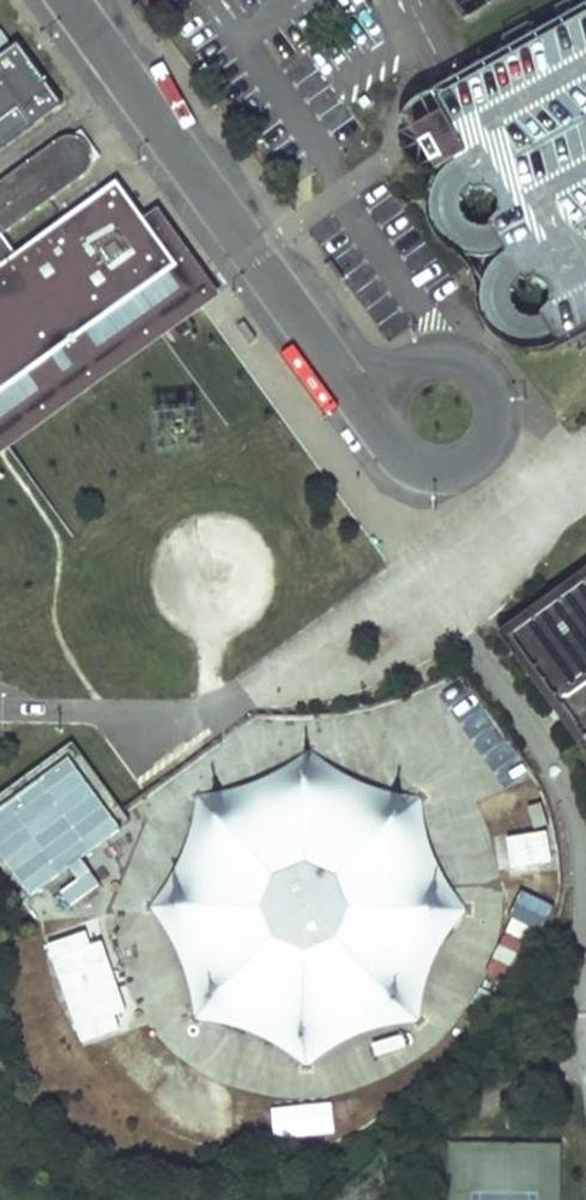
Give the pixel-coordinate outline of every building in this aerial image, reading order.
[(469,162),(457,174),(448,184),(443,195),(441,212),(444,226),(450,235),(471,250),(487,254),(502,252),(516,244),(519,248),(500,264),(492,279),(490,296),(493,308),(501,324),(518,338),(539,343),(557,340),(585,323),(585,2),(460,73),(434,87),(426,90),(411,104),(403,124),(403,135),(404,142),(414,160),(421,166),(434,173),(445,171),(469,162)] [(10,41),(0,30),(0,50),(10,41)] [(19,42),(0,56),(0,149),(64,103),(19,42)] [(13,386),(25,377),(49,359),(64,348),(80,336),(109,315),(118,308),(179,265),(145,218),(119,181),(44,235),(47,240),(21,259),(3,234),(36,210),(63,191),(80,178),(86,174),(89,171),(91,168),(92,165),(93,162),(93,156),(93,151),(89,145),(84,140),(79,137),(75,136),(70,136),(65,137),(62,138),(0,183),(0,395),(13,386)] [(0,395),(0,455),(3,453),(218,299),(222,296),(212,282),(158,208),(145,218),(179,265),(118,308),(109,315),(80,336),(64,348),(49,359),(25,377),(13,386),(0,395)] [(502,631),(585,749),(585,572),(502,631)] [(69,757),(0,808),(0,853),(31,895),(122,828),(69,757)] [(435,926),(453,909),(435,892),(421,869),(413,849),(410,826),(412,806),(393,808),(369,804),(344,793),(327,781),(310,764),(299,776),(284,789),(261,800),(234,806),(208,805),(209,826),(204,850),(196,871),(183,889),(165,906),(182,923),(195,942),(204,964),(207,987),(206,1008),(232,1008),(259,1014),(281,1026),(296,1039),(307,1052),(325,1034),(341,1022),(366,1013),(391,1009),(409,1010),(408,991),(412,968),(420,947),(435,926)] [(548,829),(494,836),(499,871),(553,863),(548,829)] [(512,916),(492,957),(523,973),(544,932),(512,916)] [(106,930),(49,940),(67,1043),(125,1033),(106,930)] [(223,1147),(231,1080),(157,1071),(149,1138),(223,1147)]
